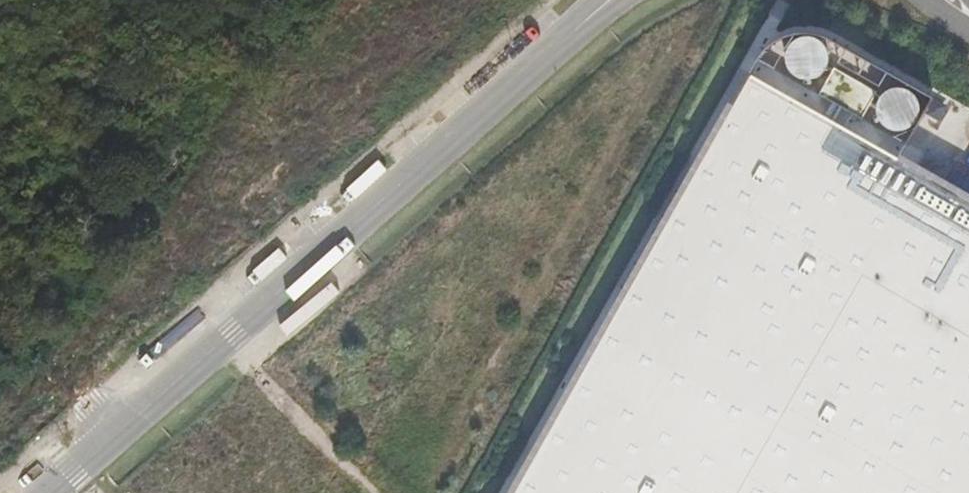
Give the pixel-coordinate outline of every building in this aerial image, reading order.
[(763,62),(757,74),(798,95),(804,83),(763,62)] [(836,69),(821,94),(861,117),(874,93),(836,69)] [(754,80),(516,492),(968,492),(968,202),(754,80)]
